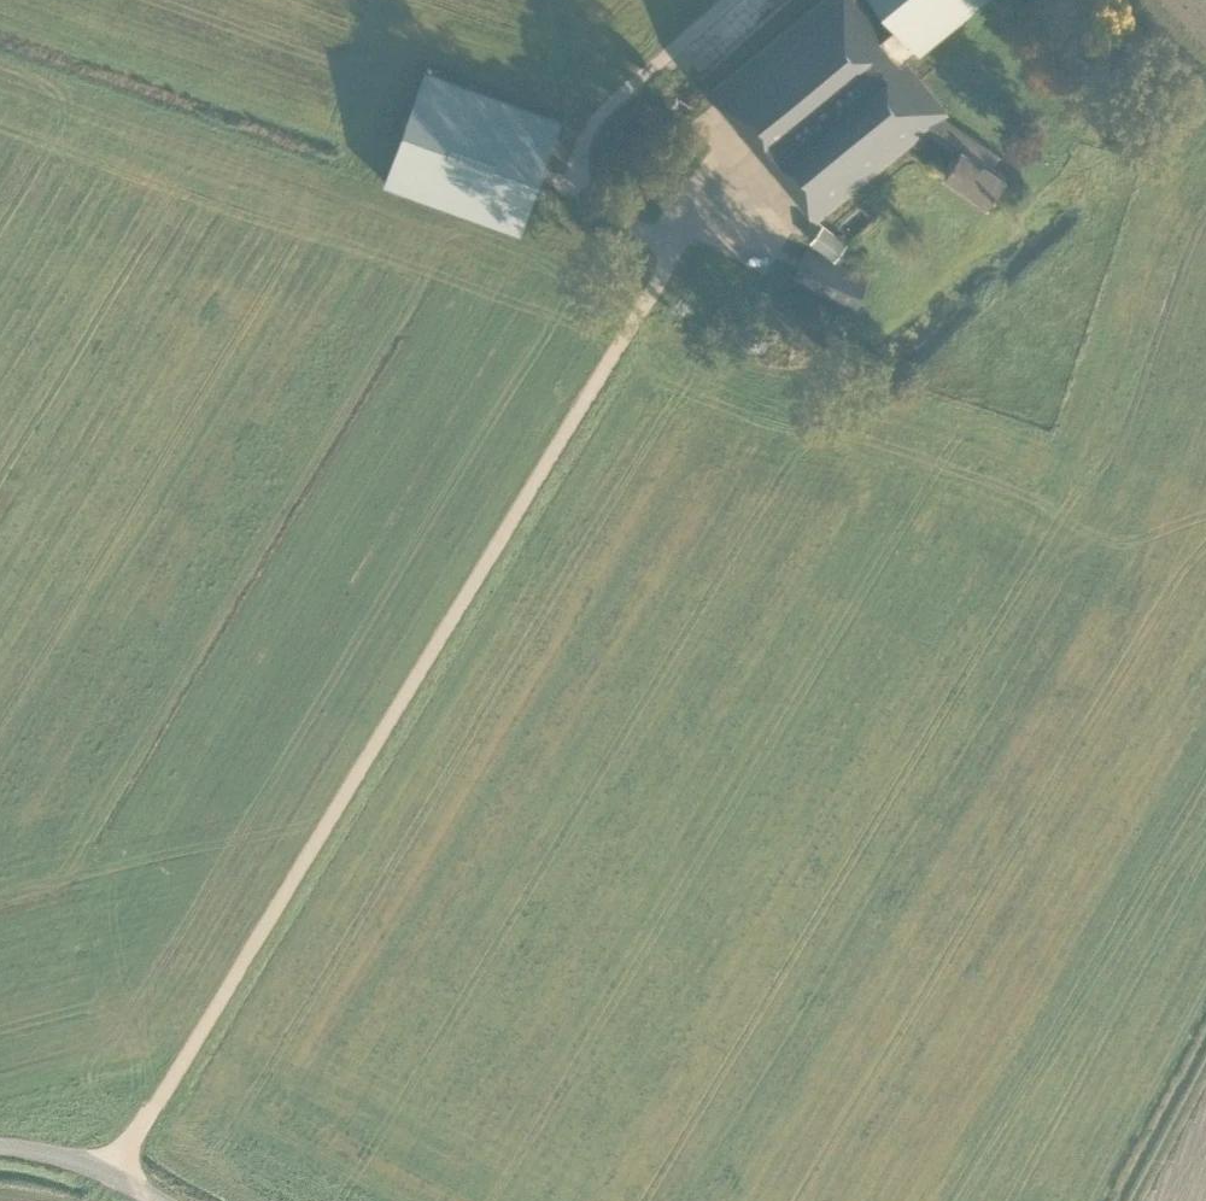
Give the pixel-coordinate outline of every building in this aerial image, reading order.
[(1007,173),(993,163),(1000,152),(944,114),(948,108),(905,56),(919,44),(922,47),(979,0),(885,0),(901,19),(886,32),(859,0),(816,0),(711,87),(818,216),(926,127),(960,150),(946,171),(989,199),(1007,173)] [(426,65),(385,180),(522,230),(564,114),(426,65)] [(849,241),(824,222),(811,238),(836,258),(849,241)] [(870,273),(806,248),(793,282),(857,307),(870,273)]
